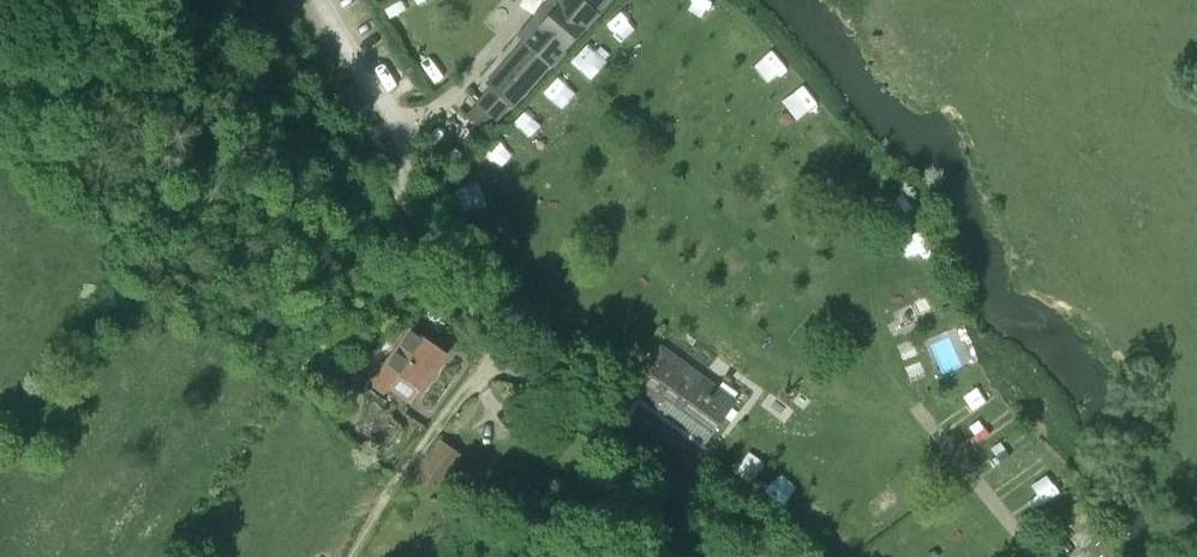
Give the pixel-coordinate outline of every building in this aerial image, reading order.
[(516,35),(523,42),(485,84),(490,88),(477,103),(497,121),(510,106),(512,107),(548,66),(550,68),(599,14),(597,12),(608,0),(548,0),(516,35)] [(759,64),(774,83),(789,71),(774,52),(759,64)] [(799,116),(820,102),(807,83),(786,98),(799,116)] [(420,391),(446,353),(412,328),(370,383),(382,392),(388,385),(410,402),(420,391)] [(683,471),(687,465),(702,444),(733,402),(662,349),(630,392),(637,397),(618,424),(683,471)] [(424,465),(416,475),(437,490),(460,458),(453,452),(440,443),(424,465)]
